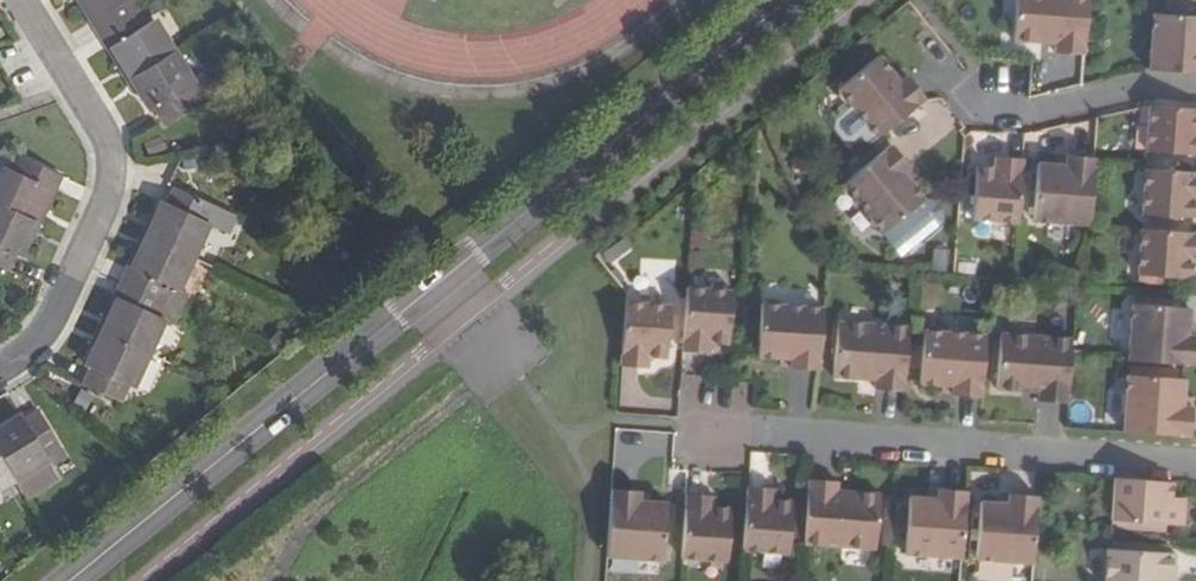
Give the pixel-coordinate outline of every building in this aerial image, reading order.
[(93,22),(90,24),(98,36),(137,12),(130,0),(80,0),(93,22)] [(1044,45),(1045,39),(1057,41),(1056,47),(1056,52),(1086,56),(1090,0),(1020,0),(1016,42),(1044,45)] [(110,49),(130,80),(174,52),(154,21),(146,26),(137,12),(98,36),(107,51),(110,49)] [(1149,71),(1195,74),(1195,16),(1185,15),(1177,15),(1154,13),(1149,71)] [(174,52),(130,80),(150,113),(155,110),(164,124),(199,103),(189,88),(194,84),(174,52)] [(855,108),(878,139),(928,99),(910,77),(906,80),(901,83),(893,73),(881,57),(841,90),(844,94),(840,103),(844,109),(855,108)] [(897,70),(893,73),(901,83),(906,80),(897,70)] [(1153,106),(1150,151),(1195,154),(1195,109),(1153,106)] [(927,198),(914,182),(907,172),(912,168),(913,167),(896,144),(844,185),(873,220),(872,226),(876,231),(883,232),(884,234),(927,198)] [(1056,157),(1055,168),(1065,168),(1066,158),(1056,157)] [(37,224),(54,191),(56,192),(63,178),(20,158),(13,172),(5,168),(0,179),(0,206),(37,224)] [(1092,228),(1092,227),(1095,166),(1096,159),(1066,158),(1065,168),(1055,168),(1041,167),(1036,222),(1092,228)] [(1001,160),(1000,169),(1009,170),(1010,161),(1001,160)] [(978,221),(1020,226),(1025,162),(1010,161),(1009,170),(1000,169),(982,167),(978,221)] [(907,172),(914,182),(919,178),(912,168),(907,172)] [(1147,170),(1144,214),(1195,218),(1195,174),(1147,170)] [(164,203),(148,238),(195,260),(211,225),(206,221),(214,205),(177,188),(169,204),(164,203)] [(927,198),(884,234),(883,234),(902,257),(946,221),(946,208),(941,202),(927,198)] [(0,206),(0,269),(8,272),(16,257),(20,259),(37,224),(0,206)] [(1143,231),(1139,275),(1192,279),(1194,261),(1195,252),(1195,235),(1143,231)] [(195,260),(148,238),(132,271),(128,270),(122,282),(163,302),(169,290),(178,294),(195,260)] [(949,252),(937,252),(936,266),(947,267),(949,252)] [(960,273),(978,275),(978,266),(960,264),(960,273)] [(156,317),(163,302),(122,282),(115,298),(118,300),(103,333),(150,355),(165,321),(156,317)] [(690,290),(686,354),(704,355),(705,347),(715,347),(732,349),(736,294),(690,290)] [(794,360),(794,366),(794,370),(822,372),(827,309),(784,306),(779,300),(773,300),(766,304),(762,357),(783,359),(794,360)] [(676,306),(628,302),(623,368),(643,369),(643,361),(653,362),(672,363),(676,306)] [(1128,361),(1195,366),(1195,358),(1195,335),(1189,335),(1190,327),(1191,308),(1132,304),(1128,361)] [(836,379),(864,381),(864,374),(880,375),(880,383),(879,393),(907,395),(911,329),(840,324),(836,379)] [(954,399),(983,401),(987,336),(944,333),(941,327),(934,327),(927,333),(924,387),(945,388),(955,389),(954,394),(954,399)] [(133,389),(150,355),(103,333),(86,367),(91,370),(83,385),(120,402),(128,387),(133,389)] [(1042,389),(1042,396),(1042,403),(1069,405),(1072,357),(1073,342),(1004,338),(999,393),(1028,395),(1029,389),(1042,389)] [(705,347),(704,355),(714,356),(715,347),(705,347)] [(864,374),(864,381),(880,383),(880,375),(864,374)] [(1127,374),(1122,433),(1190,438),(1192,405),(1184,404),(1184,397),(1185,379),(1127,374)] [(0,431),(0,455),(16,481),(48,462),(45,457),(61,447),(40,412),(24,421),(22,418),(0,431)] [(16,481),(0,455),(0,491),(16,481)] [(1174,482),(1117,479),(1114,519),(1188,524),(1190,506),(1173,505),(1173,497),(1174,482)] [(882,493),(855,491),(855,496),(839,496),(840,490),(840,482),(813,480),(808,543),(878,547),(882,493)] [(750,487),(746,551),(790,555),(794,501),(776,500),(766,500),(767,488),(750,487)] [(776,489),(767,488),(766,500),(776,500),(776,489)] [(940,497),(940,489),(929,488),(928,497),(940,497)] [(670,505),(655,504),(643,503),(644,491),(614,489),(610,558),(667,561),(670,505)] [(940,497),(928,497),(912,496),(907,555),(965,559),(969,491),(940,489),(940,497)] [(643,503),(655,504),(655,492),(644,491),(643,503)] [(999,493),(998,502),(1008,502),(1009,494),(999,493)] [(689,494),(685,557),(729,560),(733,506),(716,506),(706,504),(706,495),(689,494)] [(977,560),(1034,564),(1037,529),(1039,496),(1009,494),(1008,502),(998,502),(981,501),(977,560)] [(716,496),(706,495),(706,504),(716,506),(716,496)] [(1173,505),(1190,506),(1191,497),(1173,497),(1173,505)] [(1176,555),(1108,550),(1106,580),(1174,580),(1176,555)]
